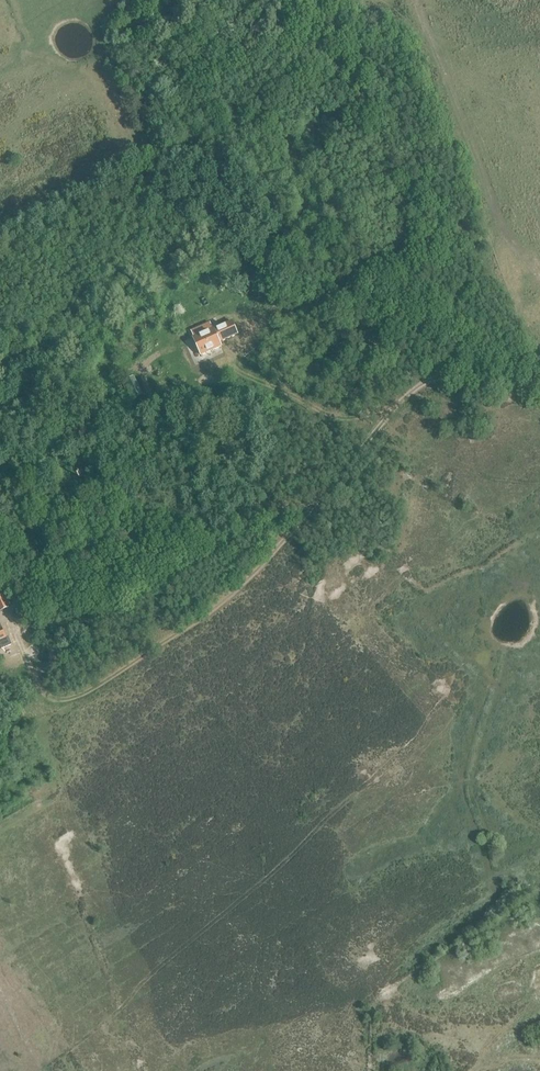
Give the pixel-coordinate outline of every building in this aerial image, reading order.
[(193,337),(201,355),(221,346),(220,343),(238,335),(232,321),(214,329),(213,328),(212,329),(210,323),(191,331),(194,337),(193,337)] [(138,383),(126,388),(131,400),(143,395),(138,383)] [(4,595),(0,597),(0,611),(9,607),(4,595)]
